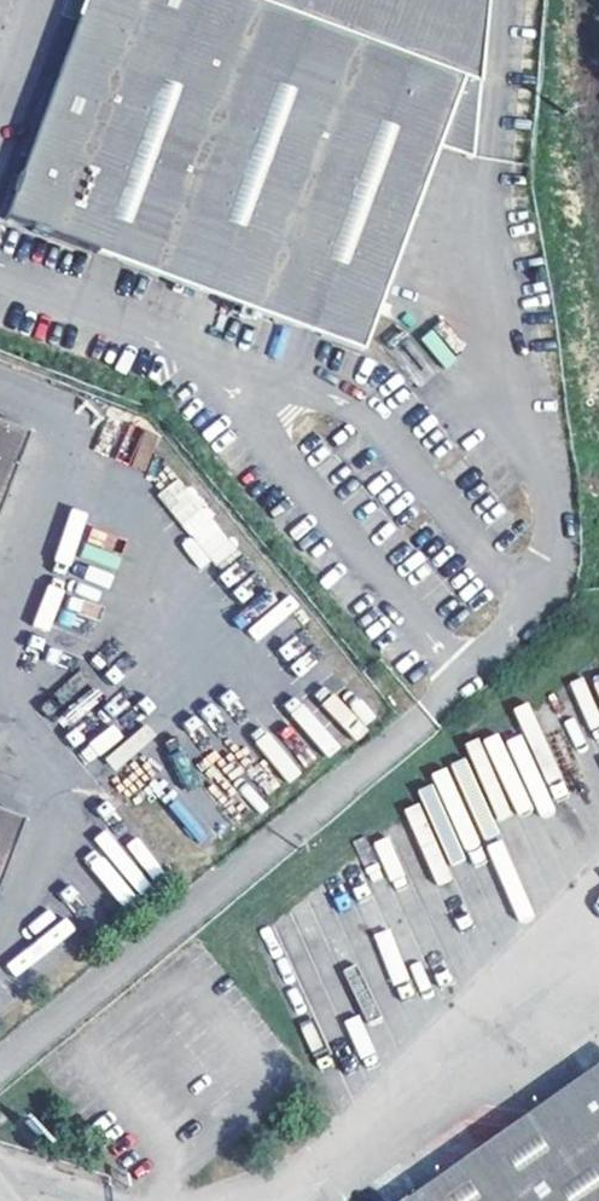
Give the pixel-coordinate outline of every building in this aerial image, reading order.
[(6,217),(365,352),(441,147),(476,158),(489,0),(83,0),(6,217)] [(445,367),(467,346),(441,319),(420,340),(445,367)] [(145,470),(158,435),(130,425),(117,460),(145,470)] [(0,430),(0,492),(20,437),(0,430)] [(157,494),(190,535),(180,543),(203,573),(237,546),(181,475),(157,494)] [(33,623),(47,629),(65,592),(51,585),(33,623)] [(284,709),(329,758),(341,747),(297,698),(284,709)] [(18,824),(0,818),(0,873),(18,824)] [(415,1200),(598,1200),(598,1070),(415,1200)]
